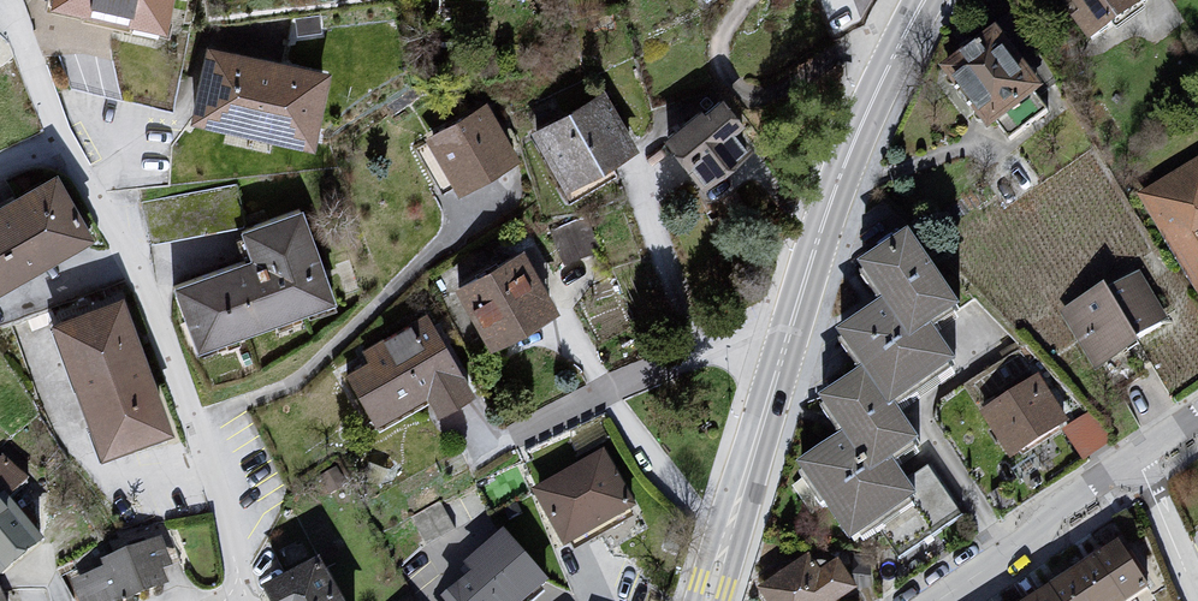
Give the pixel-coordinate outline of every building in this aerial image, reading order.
[(49,5),(170,32),(176,0),(50,0),(49,5)] [(1083,18),(1075,22),(1101,46),(1157,5),(1153,0),(1070,0),(1083,18)] [(963,86),(994,135),(1051,100),(999,26),(966,60),(979,74),(963,86)] [(205,45),(190,121),(311,152),(330,74),(205,45)] [(530,135),(567,191),(637,152),(603,93),(530,135)] [(722,97),(665,136),(688,170),(692,168),(708,184),(753,147),(738,130),(746,124),(722,97)] [(484,104),(421,141),(458,199),(517,162),(484,104)] [(1139,202),(1197,301),(1197,165),(1139,202)] [(0,211),(0,295),(91,242),(59,181),(0,211)] [(248,263),(173,290),(198,354),(333,303),(300,212),(240,234),(248,263)] [(919,236),(866,274),(890,308),(919,348),(941,334),(971,314),(919,236)] [(454,291),(488,353),(556,315),(523,253),(454,291)] [(1059,318),(1095,376),(1166,330),(1137,276),(1059,318)] [(124,302),(46,327),(97,459),(171,434),(124,302)] [(890,308),(844,340),(869,374),(900,417),(969,370),(941,334),(919,348),(890,308)] [(474,397),(426,320),(362,355),(367,368),(347,379),(373,431),(421,402),(434,423),(474,397)] [(849,443),(877,478),(899,467),(927,451),(900,417),(869,374),(821,408),(849,443)] [(1038,384),(980,418),(1012,463),(1067,428),(1038,384)] [(877,478),(849,443),(800,476),(861,551),(927,507),(899,467),(877,478)] [(606,461),(532,498),(565,550),(636,516),(606,461)] [(6,584),(50,547),(12,506),(0,515),(0,578),(6,584)] [(73,587),(79,600),(155,600),(172,593),(166,581),(175,574),(162,548),(73,587)] [(1038,600),(1133,600),(1149,590),(1119,548),(1038,600)] [(818,567),(809,553),(761,582),(773,600),(838,600),(863,586),(842,552),(818,567)] [(271,592),(276,600),(344,600),(326,567),(271,592)] [(473,579),(444,600),(493,600),(473,579)]
